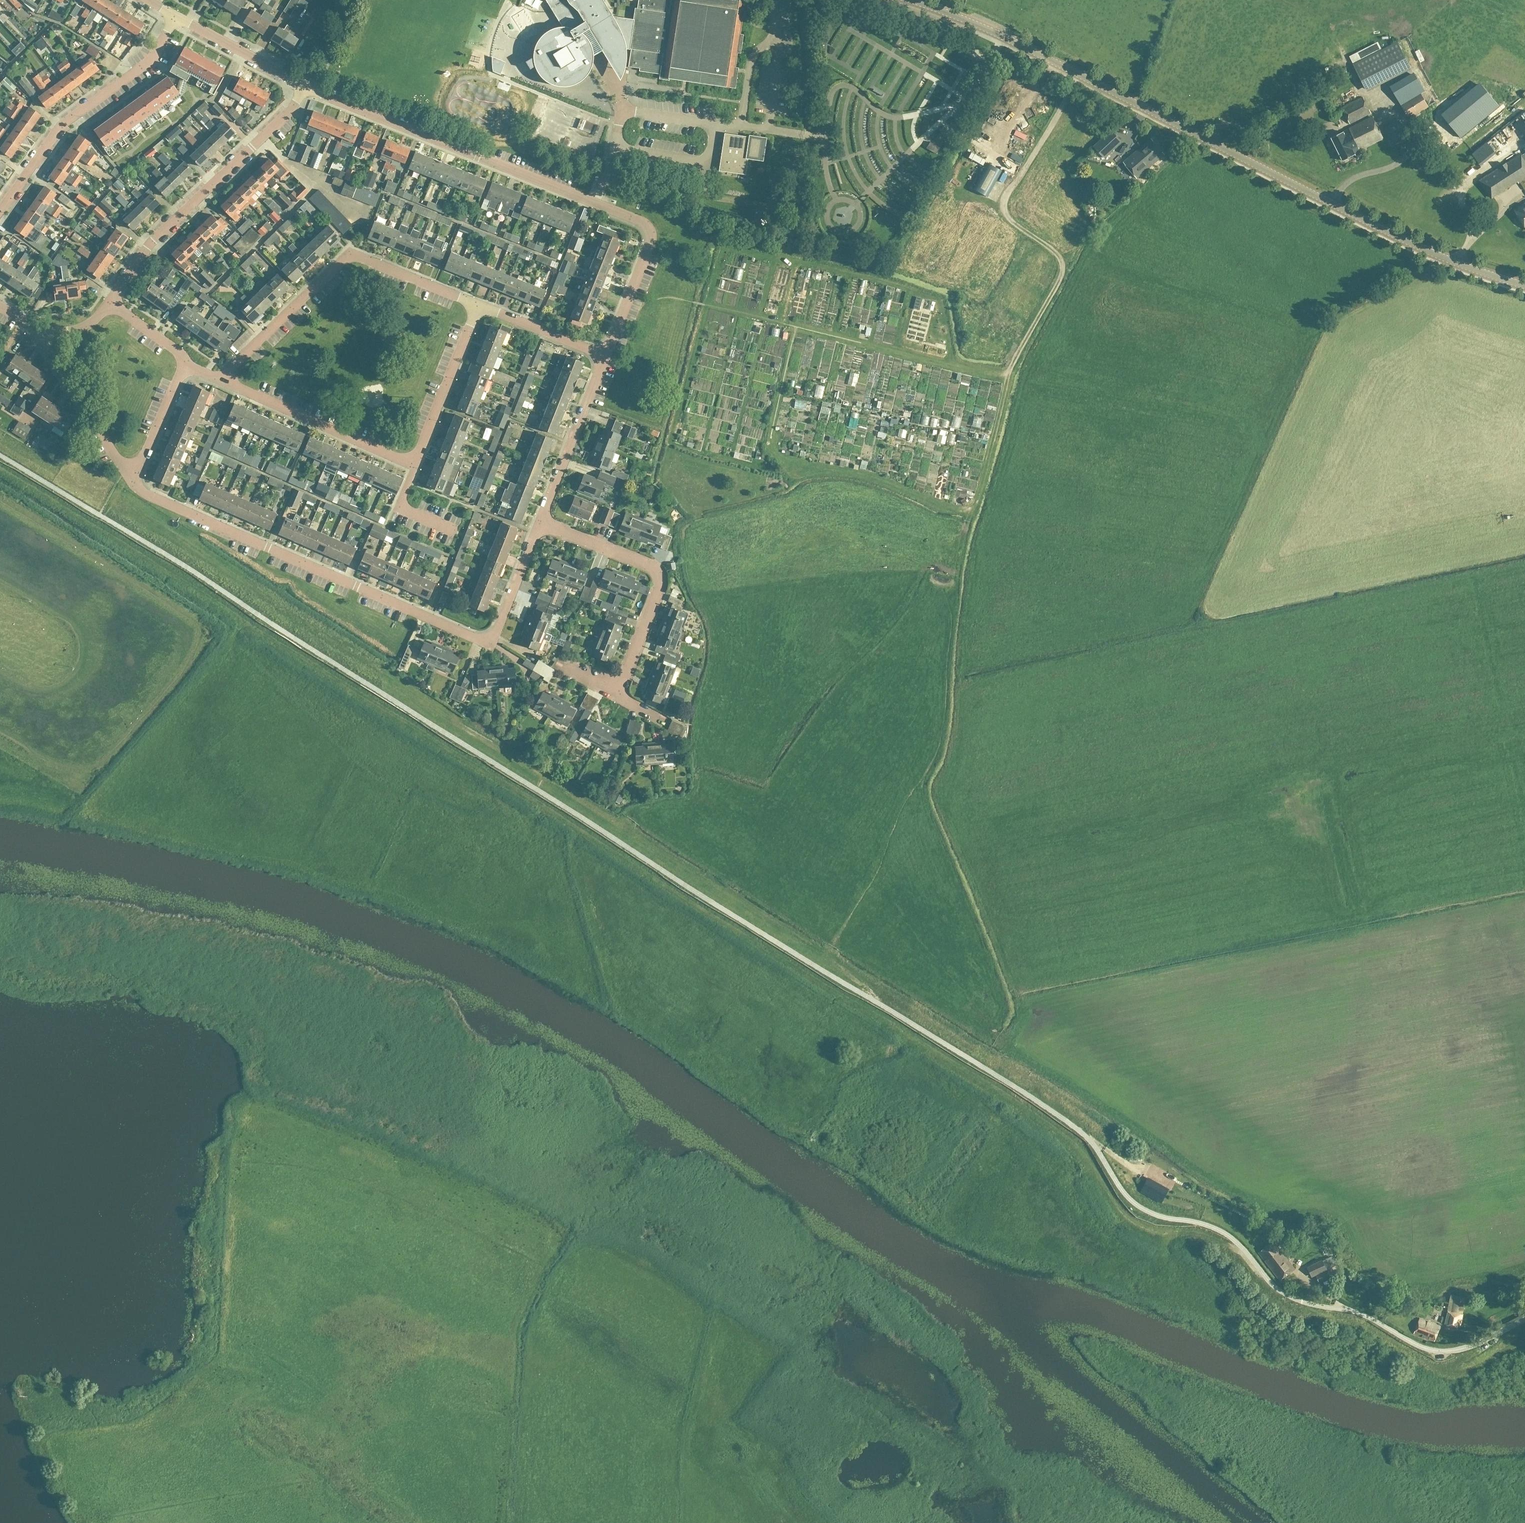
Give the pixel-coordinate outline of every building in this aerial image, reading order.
[(99,0),(83,0),(83,1),(88,5),(94,8),(99,0)] [(111,3),(106,0),(99,0),(91,13),(86,20),(84,24),(89,27),(99,12),(104,15),(111,3)] [(224,8),(236,15),(245,1),(245,0),(229,0),(224,8)] [(257,13),(256,14),(252,11),(244,23),(254,29),(268,5),(271,0),(252,0),(251,1),(260,7),(259,9),(259,8),(257,13)] [(283,12),(290,16),(297,5),(300,0),(290,0),(287,6),(285,8),(283,12)] [(535,67),(537,71),(539,76),(543,80),(547,83),(552,85),(555,83),(557,87),(562,87),(567,87),(572,86),(577,84),(581,81),(585,78),(588,73),(591,69),(592,65),(588,59),(609,47),(625,49),(626,50),(626,49),(631,50),(632,43),(627,42),(628,37),(630,37),(633,20),(613,17),(603,0),(545,0),(562,27),(557,28),(553,29),(548,31),(544,34),(541,37),(538,41),(536,45),(534,49),(536,52),(531,55),(533,57),(525,62),(530,70),(535,67)] [(637,9),(635,9),(633,20),(630,37),(628,37),(627,42),(632,43),(631,50),(628,67),(639,69),(639,72),(659,75),(658,80),(669,81),(670,79),(735,89),(738,68),(735,68),(737,54),(740,54),(743,35),(740,35),(742,20),(745,21),(749,0),(747,0),(671,0),(669,14),(637,9)] [(671,0),(638,0),(637,9),(669,14),(671,0)] [(104,15),(110,18),(115,22),(119,16),(123,10),(111,3),(104,15)] [(76,4),(70,15),(75,18),(81,8),(76,4)] [(265,19),(266,18),(268,14),(268,15),(273,8),(268,5),(254,29),(263,35),(271,23),(265,19)] [(81,17),(86,20),(91,13),(86,10),(81,17)] [(123,10),(119,16),(115,22),(126,29),(133,17),(123,10)] [(32,15),(22,27),(32,37),(43,25),(32,15)] [(287,26),(291,29),(298,19),(293,16),(291,20),(287,26)] [(298,19),(291,29),(296,32),(299,26),(300,26),(304,19),(299,16),(298,19)] [(133,17),(126,29),(137,36),(144,24),(133,17)] [(312,18),(301,35),(305,38),(316,21),(312,18)] [(102,30),(107,33),(112,26),(107,23),(102,30)] [(112,26),(107,33),(112,36),(117,29),(112,26)] [(287,26),(284,31),(279,28),(272,40),(281,46),(288,34),(291,29),(287,26)] [(288,34),(281,46),(291,52),(298,40),(288,34)] [(128,36),(124,43),(130,47),(134,40),(128,36)] [(1348,57),(1352,65),(1381,51),(1377,42),(1348,57)] [(1381,51),(1352,65),(1364,89),(1409,67),(1396,43),(1381,51)] [(95,58),(99,52),(90,45),(85,52),(95,58)] [(224,76),(228,68),(187,46),(174,71),(190,79),(193,74),(201,78),(198,84),(203,86),(206,81),(214,86),(211,91),(216,94),(226,77),(224,76)] [(1408,48),(1403,51),(1409,62),(1414,59),(1408,48)] [(90,59),(87,62),(82,55),(75,61),(80,67),(88,78),(98,70),(90,59)] [(506,62),(492,57),(492,62),(492,67),(493,72),(501,75),(506,62)] [(66,60),(61,63),(67,70),(71,67),(66,60)] [(62,74),(67,70),(61,63),(57,67),(62,74)] [(80,67),(70,75),(69,75),(77,86),(88,78),(80,67)] [(67,70),(62,74),(65,78),(59,82),(67,93),(77,86),(69,75),(70,75),(67,70)] [(38,75),(46,86),(51,82),(46,75),(43,71),(38,75)] [(964,83),(969,74),(964,72),(959,81),(964,83)] [(1419,93),(1424,90),(1414,74),(1390,88),(1400,105),(1419,93)] [(49,90),(46,86),(38,75),(32,79),(44,94),(39,98),(47,109),(57,101),(49,90)] [(16,88),(6,77),(0,82),(11,93),(16,88)] [(18,82),(22,87),(32,100),(38,95),(24,77),(18,82)] [(155,86),(173,110),(175,108),(171,103),(181,96),(168,77),(155,86)] [(236,97),(238,93),(243,95),(249,84),(239,78),(231,94),(236,97)] [(67,93),(59,82),(49,90),(57,101),(67,93)] [(243,106),(249,109),(253,101),(252,101),(259,89),(249,84),(243,95),(248,98),(243,106)] [(170,112),(173,110),(155,86),(143,94),(161,119),(163,117),(159,112),(167,106),(170,112)] [(1443,117),(1460,138),(1499,107),(1481,86),(1443,117)] [(259,112),(269,95),(259,89),(252,101),(253,101),(257,103),(254,109),(259,112)] [(1426,125),(1419,112),(1428,107),(1419,93),(1400,105),(1408,119),(1415,131),(1426,125)] [(158,121),(161,119),(143,94),(131,103),(149,128),(151,126),(147,121),(154,115),(158,121)] [(1349,125),(1371,114),(1362,97),(1343,106),(1330,113),(1333,121),(1345,115),(1349,125)] [(197,109),(201,115),(210,107),(205,102),(197,109)] [(146,129),(149,128),(131,103),(119,112),(136,137),(139,135),(135,130),(142,124),(146,129)] [(40,116),(29,108),(25,113),(21,110),(14,105),(11,110),(18,115),(22,118),(33,126),(40,116)] [(223,112),(216,105),(211,110),(218,117),(223,112)] [(231,115),(236,111),(232,107),(227,112),(231,115)] [(18,123),(14,128),(14,129),(25,137),(33,126),(22,118),(18,115),(11,110),(7,115),(18,123)] [(236,111),(231,115),(235,120),(240,115),(236,111)] [(134,138),(136,137),(119,112),(107,121),(124,145),(127,144),(123,138),(130,133),(134,138)] [(320,130),(325,116),(314,112),(308,125),(320,130)] [(252,118),(249,114),(244,119),(240,115),(235,120),(243,128),(252,118)] [(206,115),(203,118),(201,120),(206,125),(211,120),(206,115)] [(331,134),(337,121),(325,116),(320,130),(331,134)] [(1371,117),(1330,138),(1342,161),(1354,155),(1353,153),(1383,139),(1371,117)] [(187,119),(185,120),(182,123),(187,129),(192,124),(187,119)] [(216,126),(211,120),(206,125),(211,130),(214,127),(216,126)] [(122,147),(124,145),(107,121),(94,130),(101,139),(99,141),(110,156),(115,152),(111,147),(118,142),(122,147)] [(214,127),(227,141),(235,133),(223,121),(220,121),(214,127)] [(343,139),(348,126),(337,121),(331,134),(343,139)] [(579,121),(576,130),(593,135),(595,126),(579,121)] [(1384,128),(1392,145),(1406,138),(1397,121),(1384,128)] [(7,139),(18,147),(25,137),(14,129),(14,128),(8,124),(4,130),(0,127),(0,134),(7,139)] [(348,126),(343,139),(354,143),(360,130),(348,126)] [(1111,130),(1094,147),(1104,159),(1112,151),(1122,142),(1111,130)] [(208,139),(218,149),(227,141),(217,131),(208,139)] [(191,139),(193,137),(189,132),(184,137),(188,142),(191,139)] [(312,138),(318,141),(321,134),(315,132),(312,138)] [(360,159),(361,157),(364,150),(374,153),(380,138),(366,133),(363,140),(359,139),(353,156),(360,159)] [(0,134),(0,142),(3,144),(0,149),(0,150),(11,157),(18,147),(7,139),(0,134)] [(86,149),(90,144),(79,135),(71,146),(94,162),(97,157),(86,149)] [(193,137),(191,139),(188,142),(193,147),(198,142),(193,137)] [(758,139),(741,137),(741,141),(724,138),(723,140),(718,171),(745,175),(747,160),(748,158),(755,159),(756,159),(758,159),(761,140),(758,139)] [(316,147),(318,141),(312,138),(310,145),(316,147)] [(218,149),(208,139),(199,147),(209,158),(218,149)] [(1163,155),(1150,139),(1123,163),(1136,178),(1163,155)] [(335,148),(341,150),(343,144),(337,141),(335,148)] [(389,170),(399,146),(387,141),(382,154),(380,159),(386,162),(384,168),(388,170),(389,170)] [(304,165),(312,146),(304,143),(296,161),(304,165)] [(929,143),(926,149),(935,154),(939,148),(929,143)] [(1486,143),(1472,155),(1479,165),(1494,153),(1486,143)] [(174,147),(179,155),(185,152),(180,144),(174,147)] [(64,156),(75,164),(79,159),(90,167),(94,162),(71,146),(64,156)] [(399,146),(389,170),(394,172),(394,170),(401,173),(402,168),(404,163),(405,163),(410,150),(399,146)] [(153,147),(145,154),(149,158),(157,151),(153,147)] [(209,158),(199,147),(191,155),(201,166),(209,158)] [(338,157),(341,150),(335,148),(332,154),(338,157)] [(421,174),(428,157),(416,152),(409,169),(421,174)] [(163,161),(167,157),(163,153),(159,157),(163,161)] [(1487,177),(1497,193),(1518,180),(1520,182),(1524,179),(1524,153),(1522,155),(1521,156),(1521,155),(1487,177)] [(75,164),(64,156),(56,167),(79,183),(82,178),(74,172),(75,171),(72,169),(75,164)] [(165,176),(175,187),(184,179),(173,168),(170,164),(172,162),(167,157),(163,161),(168,166),(165,169),(168,172),(165,176)] [(428,157),(421,174),(433,179),(439,161),(428,157)] [(281,180),(289,172),(277,159),(273,164),(269,159),(261,167),(271,177),(275,174),(281,180)] [(319,162),(312,159),(309,167),(316,170),(319,162)] [(1458,163),(1464,171),(1469,167),(1464,159),(1458,163)] [(173,168),(184,179),(193,170),(184,161),(179,166),(177,164),(173,168)] [(439,161),(433,179),(445,183),(451,166),(439,161)] [(1001,171),(987,163),(972,190),(987,198),(1001,171)] [(463,171),(451,166),(445,183),(456,188),(463,171)] [(1039,179),(1044,171),(1037,166),(1032,174),(1039,179)] [(79,183),(56,167),(49,177),(60,185),(63,181),(67,183),(67,182),(75,188),(79,183)] [(277,184),(271,177),(261,167),(253,175),(263,185),(266,182),(272,188),(277,184)] [(156,185),(153,188),(159,195),(162,192),(166,196),(175,187),(165,176),(164,177),(156,169),(152,173),(159,181),(155,185),(156,185)] [(356,173),(348,169),(344,180),(352,183),(356,173)] [(468,193),(475,175),(463,171),(456,188),(468,193)] [(245,183),(255,193),(258,189),(263,194),(267,190),(264,186),(263,185),(253,175),(245,183)] [(375,178),(368,175),(363,187),(370,190),(375,178)] [(475,175),(468,193),(480,197),(487,180),(475,175)] [(1487,177),(1479,181),(1490,198),(1497,193),(1487,177)] [(342,181),(335,178),(332,184),(340,187),(342,181)] [(118,180),(112,184),(119,192),(125,187),(118,180)] [(384,190),(393,194),(397,184),(388,180),(384,190)] [(352,198),(356,186),(345,181),(341,193),(352,198)] [(255,193),(245,183),(237,191),(251,206),(256,201),(251,196),(255,193)] [(495,211),(504,187),(493,183),(486,200),(490,201),(487,208),(495,211)] [(358,200),(362,189),(356,186),(352,198),(358,200)] [(53,209),(57,204),(51,200),(55,195),(44,187),(37,198),(53,209)] [(507,215),(509,209),(516,192),(504,187),(495,211),(507,215)] [(140,201),(150,211),(159,202),(150,193),(146,198),(135,188),(131,192),(140,201)] [(363,202),(368,191),(362,189),(358,200),(363,202)] [(314,203),(322,194),(318,190),(310,198),(314,203)] [(412,195),(410,201),(417,204),(419,198),(421,193),(414,190),(412,195)] [(1022,199),(1031,199),(1031,190),(1022,190),(1022,199)] [(251,206),(237,191),(229,198),(238,208),(242,211),(249,204),(251,206)] [(300,198),(296,194),(293,191),(288,196),(295,203),(300,198)] [(368,191),(363,202),(368,205),(373,193),(368,191)] [(410,201),(412,195),(405,192),(402,198),(410,201)] [(521,213),(528,196),(516,192),(509,209),(514,210),(511,217),(519,220),(521,213)] [(120,193),(116,198),(120,202),(125,198),(120,193)] [(373,193),(368,205),(374,207),(379,196),(373,193)] [(62,194),(57,200),(65,206),(66,205),(70,200),(62,194)] [(90,204),(91,203),(78,194),(74,200),(78,203),(86,209),(90,204)] [(322,194),(314,203),(318,207),(327,198),(322,194)] [(292,205),(291,205),(282,195),(277,200),(287,209),(292,205)] [(395,205),(397,199),(390,196),(388,202),(395,205)] [(533,218),(540,201),(528,196),(521,213),(533,218)] [(49,214),(53,209),(37,198),(29,208),(40,216),(44,210),(49,214)] [(123,210),(126,213),(122,217),(122,218),(134,230),(139,226),(138,225),(137,224),(138,223),(142,219),(127,205),(130,203),(129,202),(125,198),(120,202),(125,207),(123,210)] [(238,208),(229,198),(221,206),(235,221),(240,217),(235,212),(238,208)] [(322,212),(331,203),(327,198),(318,207),(322,212)] [(397,199),(395,205),(402,208),(405,202),(397,199)] [(981,204),(992,210),(995,205),(984,199),(981,204)] [(142,219),(150,211),(140,201),(139,202),(135,205),(131,201),(129,202),(130,203),(127,205),(142,219)] [(433,210),(435,204),(428,202),(428,201),(426,207),(433,210)] [(545,223),(551,206),(540,201),(533,218),(545,223)] [(283,212),(273,202),(268,207),(273,212),(278,217),(283,212)] [(304,213),(305,211),(310,207),(305,202),(299,208),(304,213)] [(327,216),(335,207),(331,203),(322,212),(327,216)] [(57,204),(53,209),(59,214),(60,213),(64,216),(67,212),(57,204)] [(435,204),(433,210),(441,213),(443,207),(435,204)] [(1514,211),(1524,228),(1524,204),(1514,211)] [(92,212),(102,220),(107,215),(97,206),(92,212)] [(418,214),(421,208),(413,206),(411,211),(418,214)] [(556,227),(563,210),(551,206),(545,223),(556,227)] [(331,220),(339,212),(335,207),(327,216),(331,220)] [(38,230),(42,225),(37,221),(40,216),(29,208),(22,218),(38,230)] [(425,217),(428,211),(421,208),(418,214),(425,217)] [(53,209),(49,214),(56,218),(59,214),(53,209)] [(563,210),(556,227),(568,232),(575,215),(563,210)] [(451,211),(449,216),(457,220),(460,214),(451,211)] [(269,216),(275,223),(280,219),(278,217),(273,212),(269,216)] [(339,212),(331,220),(335,225),(344,216),(339,212)] [(293,214),(287,221),(291,225),(297,219),(293,214)] [(457,220),(464,222),(466,217),(460,214),(457,220)] [(212,215),(203,223),(213,233),(216,235),(222,230),(221,229),(226,224),(220,218),(217,221),(212,215)] [(437,215),(435,221),(442,223),(444,218),(437,215)] [(344,216),(335,225),(340,229),(348,220),(344,216)] [(42,233),(38,230),(22,218),(14,229),(25,237),(26,237),(35,243),(39,237),(42,233)] [(444,218),(442,223),(449,226),(452,221),(444,218)] [(323,230),(327,226),(329,224),(324,220),(319,225),(323,230)] [(348,220),(340,229),(344,234),(352,225),(348,220)] [(281,226),(285,230),(291,225),(287,221),(281,226)] [(379,243),(386,226),(374,222),(368,238),(379,243)] [(203,223),(195,231),(205,241),(210,236),(214,241),(218,237),(216,235),(213,233),(203,223)] [(487,231),(489,226),(481,223),(479,228),(487,231)] [(42,225),(38,230),(42,233),(46,236),(50,231),(48,229),(42,225)] [(97,235),(99,232),(100,230),(101,229),(96,225),(92,231),(97,235)] [(400,225),(398,231),(391,248),(403,253),(410,236),(407,235),(405,234),(408,228),(400,225)] [(598,246),(615,253),(620,241),(612,237),(615,232),(599,225),(596,231),(603,234),(598,246)] [(263,236),(268,231),(263,226),(257,231),(263,236)] [(327,226),(323,230),(318,235),(330,248),(339,238),(327,226)] [(386,226),(379,243),(391,248),(398,231),(386,226)] [(489,226),(487,231),(491,233),(494,234),(496,229),(489,226)] [(115,230),(111,227),(109,230),(107,231),(102,227),(101,229),(100,230),(99,232),(97,235),(103,238),(105,235),(122,248),(129,237),(116,228),(115,230)] [(467,227),(464,232),(472,235),(474,230),(467,227)] [(581,231),(575,229),(573,236),(578,238),(581,231)] [(412,230),(409,236),(407,235),(410,236),(403,253),(415,257),(422,241),(417,239),(420,233),(412,230)] [(479,238),(481,233),(474,230),(472,235),(479,238)] [(195,231),(187,238),(202,253),(204,255),(208,252),(206,249),(210,245),(205,241),(195,231)] [(231,237),(235,241),(240,237),(235,232),(231,237)] [(279,237),(275,232),(269,238),(273,243),(279,237)] [(510,240),(512,235),(505,232),(503,238),(510,240)] [(78,244),(82,238),(75,233),(70,238),(78,244)] [(9,250),(13,253),(20,241),(12,235),(8,240),(7,239),(6,239),(4,242),(11,247),(9,250)] [(102,249),(114,258),(122,248),(105,235),(109,239),(102,249)] [(309,244),(321,256),(330,248),(318,235),(309,244)] [(512,235),(510,240),(517,243),(520,238),(512,235)] [(495,245),(497,239),(490,236),(488,242),(495,245)] [(573,236),(570,243),(575,246),(578,238),(573,236)] [(187,238),(179,246),(189,256),(194,261),(202,253),(187,238)] [(263,243),(268,248),(273,243),(269,238),(263,243)] [(435,239),(433,245),(433,246),(427,262),(439,267),(445,250),(447,244),(435,239)] [(502,248),(504,242),(497,239),(495,245),(502,248)] [(422,241),(415,257),(427,262),(433,246),(433,245),(422,241)] [(533,250),(536,244),(528,241),(526,247),(533,250)] [(291,261),(303,274),(312,265),(300,253),(292,244),(288,248),(296,256),(291,261)] [(321,256),(309,244),(300,253),(312,265),(321,256)] [(536,244),(533,250),(541,253),(543,247),(536,244)] [(79,249),(77,251),(77,252),(83,255),(87,250),(81,246),(79,249)] [(179,246),(171,254),(175,258),(171,262),(181,270),(184,272),(191,266),(185,260),(189,256),(179,246)] [(513,246),(511,251),(519,254),(521,249),(513,246)] [(594,257),(611,264),(615,253),(598,246),(594,257)] [(9,250),(8,249),(1,260),(0,259),(0,271),(6,263),(13,253),(9,250)] [(94,259),(107,268),(114,258),(102,249),(94,259)] [(526,257),(528,252),(528,251),(521,249),(519,254),(526,257)] [(92,254),(87,250),(83,255),(88,260),(92,254)] [(557,259),(559,254),(552,251),(549,256),(557,259)] [(456,273),(463,257),(451,252),(444,269),(456,273)] [(572,254),(566,252),(563,259),(569,262),(572,254)] [(25,253),(21,258),(26,262),(30,256),(25,253)] [(246,261),(250,265),(256,259),(252,255),(246,261)] [(542,263),(544,258),(537,255),(535,260),(542,263)] [(475,262),(469,260),(463,257),(456,273),(468,278),(475,262)] [(589,270),(606,276),(611,264),(594,257),(589,270)] [(21,258),(17,264),(19,266),(22,267),(26,262),(21,258)] [(550,266),(552,261),(544,258),(542,263),(550,266)] [(100,278),(107,268),(94,259),(87,269),(100,278)] [(560,267),(561,267),(566,269),(569,262),(563,259),(560,267)] [(220,266),(226,271),(231,267),(225,261),(220,266)] [(245,270),(249,266),(250,265),(246,261),(240,266),(245,270)] [(303,274),(291,261),(282,270),(293,283),(303,274)] [(486,267),(475,262),(468,278),(480,283),(486,267)] [(16,270),(6,263),(0,271),(0,278),(7,283),(16,270)] [(18,290),(27,277),(22,273),(24,269),(22,267),(19,266),(16,270),(7,283),(18,290)] [(34,267),(27,277),(18,290),(29,297),(31,295),(37,300),(43,289),(37,285),(38,284),(32,280),(39,270),(34,267)] [(165,276),(170,280),(177,270),(172,267),(165,276)] [(486,267),(480,283),(492,288),(498,272),(486,267)] [(725,267),(714,304),(731,309),(742,272),(725,267)] [(781,307),(786,270),(774,269),(769,305),(781,307)] [(801,312),(800,325),(822,327),(823,322),(834,323),(836,308),(837,301),(830,300),(832,283),(820,281),(820,276),(811,275),(811,271),(798,269),(794,299),(793,298),(791,311),(801,312)] [(606,276),(589,270),(584,281),(601,288),(606,276)] [(564,273),(559,271),(554,283),(560,285),(564,273)] [(68,272),(61,273),(62,279),(59,280),(60,283),(53,284),(55,301),(68,299),(66,284),(66,282),(66,280),(69,279),(68,272)] [(232,283),(237,278),(238,277),(234,272),(228,278),(232,283)] [(503,293),(510,276),(498,272),(492,288),(503,293)] [(267,283),(280,296),(289,286),(277,274),(267,283)] [(153,303),(170,280),(165,276),(160,283),(157,287),(151,282),(142,295),(153,303)] [(510,276),(503,293),(515,297),(522,281),(510,276)] [(208,290),(215,283),(210,277),(202,285),(208,290)] [(226,288),(232,283),(228,278),(222,284),(226,288)] [(173,298),(167,294),(170,290),(174,283),(170,280),(153,303),(165,311),(173,298)] [(79,282),(78,281),(66,282),(66,284),(68,299),(81,297),(80,290),(86,290),(85,281),(79,282)] [(522,281),(515,297),(527,302),(533,286),(522,281)] [(580,293),(596,300),(601,288),(584,281),(579,293),(580,293)] [(258,292),(271,305),(280,296),(267,283),(258,292)] [(551,290),(549,295),(555,297),(557,293),(560,285),(554,283),(551,290)] [(533,286),(527,302),(539,307),(545,291),(533,286)] [(249,301),(261,314),(271,305),(258,292),(249,301)] [(202,293),(198,298),(204,302),(208,297),(202,293)] [(596,300),(580,293),(579,293),(575,304),(592,311),(596,300)] [(237,306),(232,311),(237,314),(244,321),(247,317),(255,325),(260,319),(258,317),(261,314),(249,301),(244,295),(241,299),(246,304),(241,309),(237,306)] [(208,297),(204,302),(211,307),(215,302),(208,297)] [(737,311),(744,311),(744,298),(736,299),(737,311)] [(548,299),(545,307),(550,309),(553,301),(548,299)] [(969,315),(975,309),(966,301),(960,307),(969,315)] [(750,302),(747,312),(756,314),(759,304),(750,302)] [(592,311),(575,304),(570,317),(587,324),(592,311)] [(196,313),(199,309),(194,305),(191,309),(186,305),(176,319),(187,326),(196,313)] [(222,307),(222,308),(219,312),(225,317),(228,312),(222,307)] [(888,309),(889,322),(898,321),(897,308),(888,309)] [(197,334),(206,320),(197,313),(199,309),(196,313),(187,326),(197,334)] [(232,322),(235,317),(228,312),(225,317),(232,322)] [(206,320),(197,334),(207,341),(217,327),(206,320)] [(577,322),(574,330),(581,333),(584,325),(577,322)] [(512,329),(499,324),(497,329),(491,327),(486,339),(502,345),(507,333),(510,334),(512,329)] [(217,327),(207,341),(218,349),(228,335),(217,327)] [(235,345),(232,351),(238,355),(245,344),(236,339),(233,344),(235,345)] [(503,354),(499,352),(502,345),(486,339),(481,351),(497,357),(501,358),(503,354)] [(761,339),(749,409),(766,412),(769,397),(767,396),(776,342),(761,339)] [(533,352),(536,345),(531,342),(528,350),(533,352)] [(476,362),(492,369),(497,357),(481,351),(476,362)] [(540,359),(543,353),(537,351),(535,357),(540,359)] [(532,356),(526,354),(521,366),(527,368),(532,356)] [(16,377),(26,362),(15,355),(5,370),(16,377)] [(538,365),(540,361),(540,359),(535,357),(532,365),(537,368),(538,365)] [(562,368),(579,375),(584,363),(567,357),(562,368)] [(719,373),(722,362),(698,357),(696,368),(694,368),(682,425),(685,426),(684,433),(681,432),(680,438),(701,442),(716,373),(719,373)] [(26,362),(16,377),(14,381),(18,384),(20,380),(27,384),(36,369),(26,362)] [(492,369),(476,362),(471,374),(488,380),(492,369)] [(518,373),(524,376),(527,368),(521,366),(518,373)] [(579,375),(562,368),(557,380),(574,387),(579,375)] [(25,387),(24,389),(28,392),(31,387),(38,391),(47,377),(36,369),(27,384),(25,387)] [(483,392),(488,380),(471,374),(467,385),(483,392)] [(534,376),(528,374),(525,382),(531,384),(534,376)] [(850,375),(846,387),(853,390),(858,378),(850,375)] [(557,380),(552,392),(570,399),(574,387),(557,380)] [(515,382),(512,389),(512,390),(518,392),(520,385),(515,382)] [(522,389),(528,391),(531,384),(525,382),(522,389)] [(483,392),(467,385),(462,397),(478,403),(483,392)] [(193,386),(188,398),(205,405),(210,393),(193,386)] [(821,402),(824,389),(815,387),(812,400),(821,402)] [(512,390),(510,395),(509,397),(515,399),(518,392),(512,390)] [(548,404),(565,411),(570,399),(552,392),(548,404)] [(1,403),(7,407),(10,401),(0,394),(0,402),(1,403)] [(791,394),(791,411),(798,411),(799,394),(791,394)] [(835,395),(834,406),(841,407),(842,396),(835,395)] [(19,396),(14,403),(25,410),(30,403),(23,398),(19,396)] [(43,419),(52,404),(41,397),(32,412),(43,419)] [(478,419),(481,413),(476,411),(478,403),(462,397),(457,409),(473,416),(473,417),(478,419)] [(522,407),(523,403),(524,400),(519,397),(516,404),(522,407)] [(874,397),(873,410),(880,411),(882,398),(874,397)] [(188,398),(183,409),(200,416),(205,405),(188,398)] [(717,399),(709,447),(729,450),(730,442),(727,441),(730,424),(733,425),(734,414),(727,413),(728,401),(717,399)] [(53,425),(63,411),(52,404),(43,419),(53,425)] [(220,411),(225,414),(228,407),(223,404),(220,411)] [(239,425),(246,409),(234,404),(227,420),(225,419),(223,425),(229,428),(232,422),(239,425)] [(519,414),(522,407),(516,404),(513,412),(519,414)] [(565,411),(548,404),(543,416),(560,423),(565,411)] [(506,406),(503,413),(508,416),(511,408),(506,406)] [(828,418),(831,409),(821,406),(818,415),(828,418)] [(183,409),(178,421),(194,428),(200,416),(183,409)] [(246,409),(239,425),(250,431),(258,414),(246,409)] [(830,420),(846,422),(847,417),(838,416),(838,411),(831,410),(830,420)] [(63,411),(53,425),(65,433),(74,418),(63,411)] [(222,421),(225,414),(220,411),(217,418),(222,421)] [(503,413),(500,421),(506,423),(508,416),(503,413)] [(262,436),(269,419),(258,414),(250,431),(262,436)] [(450,427),(467,433),(471,422),(455,415),(450,427)] [(560,423),(543,416),(538,428),(556,435),(560,423)] [(273,441),(281,425),(269,419),(262,436),(273,441)] [(927,429),(928,420),(921,419),(920,428),(927,429)] [(24,441),(26,438),(32,430),(19,421),(11,432),(24,441)] [(173,432),(189,440),(194,428),(178,421),(173,432)] [(941,423),(939,431),(946,433),(949,426),(941,423)] [(802,437),(804,426),(797,424),(795,435),(802,437)] [(285,446),(292,430),(281,425),(273,441),(285,446)] [(626,426),(623,434),(637,439),(640,431),(626,426)] [(218,430),(213,427),(209,435),(215,437),(218,430)] [(445,439),(462,446),(467,433),(450,427),(445,439)] [(504,435),(510,437),(513,430),(507,427),(504,435)] [(494,436),(491,443),(497,446),(502,432),(492,428),(490,435),(494,436)] [(741,428),(741,441),(756,441),(756,428),(741,428)] [(595,445),(613,452),(620,435),(604,429),(601,436),(599,435),(595,445)] [(297,451),(304,435),(292,430),(285,446),(283,451),(289,453),(291,449),(297,451)] [(184,451),(189,440),(173,432),(168,444),(184,451)] [(35,439),(42,443),(45,438),(39,434),(35,439)] [(554,440),(537,434),(532,446),(549,452),(554,440)] [(209,435),(206,441),(212,444),(215,437),(209,435)] [(507,444),(510,437),(504,435),(501,442),(507,444)] [(314,459),(321,443),(309,437),(302,453),(314,459)] [(42,443),(52,450),(53,451),(56,445),(45,438),(42,443)] [(441,450),(457,457),(462,446),(445,439),(441,450)] [(321,443),(314,459),(312,465),(318,467),(320,461),(326,464),(333,448),(321,443)] [(488,451),(494,453),(497,446),(491,443),(488,451)] [(903,456),(909,457),(912,444),(905,443),(903,456)] [(184,451),(168,444),(163,456),(179,463),(184,451)] [(613,452),(595,445),(590,456),(593,457),(590,463),(608,470),(611,462),(609,462),(613,452)] [(204,446),(199,458),(205,461),(210,449),(204,446)] [(226,455),(228,449),(221,446),(219,452),(226,455)] [(527,457),(544,464),(549,452),(532,446),(527,457)] [(338,469),(345,453),(333,448),(326,464),(338,469)] [(228,449),(226,455),(233,458),(236,453),(228,449)] [(436,462),(452,469),(459,472),(461,467),(454,464),(457,457),(441,450),(436,462)] [(495,459),(500,461),(503,453),(498,451),(495,459)] [(349,474),(356,458),(345,453),(338,469),(349,474)] [(484,460),(481,467),(487,469),(492,457),(483,454),(481,459),(484,460)] [(217,468),(221,459),(211,455),(207,463),(217,468)] [(179,463),(163,456),(158,467),(174,474),(179,463)] [(249,465),(252,460),(244,456),(242,462),(249,465)] [(583,465),(585,461),(576,456),(574,460),(583,465)] [(228,466),(231,460),(223,457),(221,463),(228,466)] [(522,469),(539,476),(544,464),(527,457),(522,469)] [(194,469),(199,472),(201,467),(202,467),(205,461),(199,458),(196,465),(194,469)] [(356,458),(349,474),(360,479),(361,479),(368,463),(356,458)] [(498,468),(500,461),(495,459),(492,465),(498,468)] [(231,460),(228,466),(235,469),(238,464),(231,460)] [(252,460),(249,465),(256,468),(259,463),(252,460)] [(452,469),(436,462),(431,474),(448,480),(452,469)] [(372,484),(379,468),(368,463),(361,479),(360,479),(358,484),(362,486),(365,481),(372,484)] [(859,473),(867,473),(867,465),(858,465),(859,473)] [(469,466),(468,474),(477,475),(478,466),(469,466)] [(169,486),(174,474),(158,467),(152,479),(169,486)] [(251,476),(253,470),(246,467),(244,473),(251,476)] [(272,476),(275,470),(267,467),(265,472),(272,476)] [(477,479),(483,481),(484,476),(487,469),(481,467),(477,479)] [(379,468),(372,484),(384,489),(391,474),(379,468)] [(189,481),(194,483),(198,476),(199,472),(194,469),(192,473),(189,481)] [(539,476),(522,469),(518,481),(535,488),(539,476)] [(253,470),(251,476),(258,479),(261,474),(253,470)] [(282,473),(279,472),(275,470),(272,476),(280,479),(282,473)] [(612,486),(612,485),(621,489),(623,483),(614,479),(615,478),(599,472),(596,480),(583,474),(577,490),(597,498),(603,483),(612,486)] [(391,474),(384,489),(395,495),(402,479),(391,474)] [(448,480),(431,474),(426,486),(443,493),(448,480)] [(491,484),(494,477),(494,476),(489,474),(486,482),(491,484)] [(274,486),(276,481),(269,478),(267,483),(274,486)] [(481,485),(483,481),(477,479),(472,490),(478,493),(481,485)] [(296,480),(294,485),(301,488),(304,483),(296,480)] [(191,490),(194,483),(189,481),(186,488),(191,490)] [(276,481),(274,486),(281,490),(284,484),(276,481)] [(510,483),(507,490),(530,500),(535,488),(518,481),(516,485),(510,483)] [(489,491),(491,484),(486,482),(483,489),(489,491)] [(193,494),(200,497),(205,487),(198,483),(193,494)] [(211,505),(218,488),(206,483),(205,487),(199,499),(211,505)] [(306,491),(314,493),(315,486),(307,485),(306,491)] [(222,510),(230,493),(218,488),(211,505),(222,510)] [(294,489),(288,505),(296,508),(300,498),(307,501),(309,496),(294,489)] [(505,489),(500,501),(502,502),(525,512),(530,500),(507,490),(505,489)] [(320,490),(317,496),(324,499),(327,493),(320,490)] [(469,497),(475,500),(478,493),(472,490),(469,497)] [(230,493),(222,510),(234,515),(241,499),(230,493)] [(327,493),(324,499),(332,502),(334,496),(327,493)] [(481,493),(479,498),(476,505),(482,508),(487,496),(481,493)] [(314,504),(317,499),(309,496),(307,501),(314,504)] [(569,512),(588,520),(594,505),(575,497),(569,512)] [(241,499),(234,515),(246,520),(253,504),(241,499)] [(348,509),(350,503),(343,500),(340,506),(348,509)] [(497,514),(503,516),(503,517),(520,523),(525,512),(502,502),(497,514)] [(330,511),(333,506),(325,503),(323,508),(330,511)] [(355,512),(357,506),(350,503),(348,509),(355,512)] [(253,504),(246,520),(257,525),(264,509),(253,504)] [(333,506),(330,511),(337,514),(340,509),(333,506)] [(614,513),(615,510),(604,506),(598,522),(603,524),(608,526),(613,512),(614,513)] [(264,509),(257,525),(269,530),(276,514),(264,509)] [(371,519),(374,514),(366,510),(363,516),(371,519)] [(485,515),(474,510),(474,512),(471,519),(482,524),(484,517),(485,515)] [(619,515),(614,513),(613,512),(608,526),(614,528),(619,515)] [(353,522),(356,516),(348,513),(346,518),(353,522)] [(374,514),(371,519),(378,522),(380,517),(374,514)] [(635,539),(643,520),(626,514),(619,530),(626,533),(625,535),(635,539)] [(290,539),(297,523),(300,517),(295,515),(293,521),(286,518),(279,534),(290,539)] [(356,516),(353,522),(360,525),(363,519),(356,516)] [(297,523),(290,539),(302,544),(309,528),(312,522),(306,520),(304,525),(297,523)] [(643,520),(635,539),(646,543),(647,541),(654,543),(660,527),(643,520)] [(496,535),(513,542),(518,530),(501,523),(496,535)] [(384,541),(386,536),(388,531),(373,524),(369,535),(384,541)] [(314,549),(321,533),(309,528),(302,544),(314,549)] [(464,536),(470,538),(473,530),(467,528),(464,536)] [(393,539),(395,534),(388,531),(386,536),(393,539)] [(321,533),(314,549),(325,555),(333,538),(321,533)] [(513,542),(496,535),(492,547),(508,553),(513,542)] [(671,537),(665,535),(660,548),(666,551),(671,537)] [(467,545),(470,538),(464,536),(462,543),(467,545)] [(448,548),(450,541),(441,537),(438,544),(448,548)] [(337,560),(344,543),(333,538),(325,555),(337,560)] [(416,549),(419,544),(412,541),(409,546),(416,549)] [(344,543),(337,560),(349,565),(356,548),(344,543)] [(508,553),(492,547),(487,559),(504,566),(508,553)] [(432,557),(435,551),(427,548),(425,553),(432,557)] [(435,551),(432,557),(439,560),(442,554),(435,551)] [(370,574),(377,557),(365,552),(358,569),(370,574)] [(455,559),(461,561),(464,554),(458,552),(455,559)] [(388,562),(377,557),(370,574),(381,579),(388,562)] [(458,568),(461,561),(455,559),(452,566),(458,568)] [(482,570),(499,577),(504,566),(487,559),(482,570)] [(570,564),(560,560),(559,563),(552,560),(545,577),(557,581),(554,587),(556,587),(555,591),(559,593),(570,564)] [(388,562),(381,579),(393,584),(400,567),(388,562)] [(570,564),(559,593),(560,592),(565,594),(566,591),(567,592),(569,586),(580,590),(586,574),(580,571),(580,568),(570,564)] [(393,584),(404,589),(412,573),(400,567),(393,584)] [(478,582),(495,588),(499,577),(482,570),(478,582)] [(605,571),(599,587),(616,593),(623,575),(613,571),(612,573),(605,571)] [(416,594),(424,578),(412,573),(404,589),(416,594)] [(446,582),(452,585),(454,577),(449,575),(446,582)] [(623,575),(616,593),(633,600),(640,584),(633,581),(634,579),(623,575)] [(424,578),(416,594),(428,600),(435,583),(424,578)] [(449,592),(452,585),(446,582),(443,589),(449,592)] [(495,588),(478,582),(473,593),(490,600),(495,588)] [(584,601),(590,588),(584,586),(579,599),(584,601)] [(595,591),(590,588),(584,601),(590,604),(595,591)] [(448,594),(443,591),(438,602),(444,605),(448,594)] [(549,603),(555,605),(557,599),(552,598),(539,592),(537,598),(549,603)] [(490,600),(473,593),(468,605),(485,612),(490,600)] [(680,632),(686,615),(680,612),(682,608),(680,607),(683,601),(669,596),(667,601),(672,604),(670,608),(670,609),(668,615),(665,614),(661,625),(680,632)] [(556,611),(558,606),(555,605),(549,603),(537,598),(535,604),(538,605),(536,609),(535,609),(533,616),(530,615),(526,626),(544,633),(551,616),(554,610),(556,611)] [(609,611),(627,618),(629,612),(617,608),(611,606),(609,611)] [(624,624),(627,618),(609,611),(608,611),(606,610),(604,616),(606,616),(604,620),(598,638),(617,645),(621,634),(618,633),(620,627),(620,626),(621,622),(624,624)] [(634,610),(631,617),(637,619),(640,613),(634,610)] [(685,634),(680,632),(661,625),(657,635),(660,636),(657,643),(673,649),(677,638),(682,640),(685,634)] [(542,639),(549,642),(552,636),(544,633),(526,626),(522,636),(524,637),(522,644),(537,650),(542,639)] [(617,645),(598,638),(591,655),(607,661),(610,654),(613,655),(617,645)] [(566,655),(570,646),(571,642),(570,642),(566,640),(565,642),(563,647),(561,653),(566,655)] [(426,669),(432,671),(435,666),(434,666),(442,647),(432,643),(431,646),(424,643),(417,658),(428,663),(426,669)] [(451,673),(458,657),(451,654),(452,652),(442,647),(434,666),(435,666),(451,673)] [(665,656),(678,661),(680,655),(667,650),(665,656)] [(404,655),(398,668),(404,670),(409,657),(404,655)] [(678,661),(665,656),(662,661),(676,666),(678,661)] [(546,673),(546,672),(549,667),(538,660),(534,666),(546,673)] [(649,679),(667,686),(668,686),(675,669),(659,662),(656,669),(653,668),(649,679)] [(495,667),(497,687),(516,686),(514,668),(507,669),(507,666),(495,667)] [(543,678),(546,673),(534,666),(531,671),(543,678)] [(497,687),(495,667),(484,668),(484,671),(477,671),(477,674),(479,689),(497,687)] [(546,672),(546,673),(543,678),(544,678),(543,679),(548,682),(555,670),(549,667),(546,672)] [(667,686),(649,679),(645,690),(648,691),(645,697),(661,704),(668,686),(667,686)] [(455,685),(449,698),(455,700),(460,687),(455,685)] [(460,703),(466,690),(460,687),(455,700),(460,703)] [(550,717),(559,699),(550,694),(549,696),(542,693),(534,707),(550,717)] [(586,709),(592,697),(587,694),(580,706),(586,709)] [(592,697),(586,709),(578,722),(586,726),(580,735),(596,744),(606,726),(597,721),(595,724),(587,719),(598,700),(592,697)] [(559,699),(550,717),(566,726),(575,711),(569,707),(570,705),(559,699)] [(625,733),(630,735),(631,735),(635,722),(629,720),(625,733)] [(684,726),(671,721),(669,726),(682,732),(684,733),(686,728),(684,727),(684,726)] [(635,722),(631,735),(637,737),(641,724),(635,722)] [(606,726),(596,744),(613,754),(622,738),(615,735),(616,732),(606,726)] [(684,733),(682,732),(669,726),(666,732),(679,737),(682,738),(684,733)] [(653,744),(654,764),(673,762),(672,745),(665,746),(664,743),(653,744)] [(654,764),(653,744),(642,745),(642,747),(635,748),(636,765),(654,764)] [(1294,1270),(1273,1243),(1258,1254),(1279,1281),(1294,1270)] [(1330,1278),(1321,1260),(1306,1267),(1311,1278),(1315,1276),(1319,1284),(1330,1278)] [(1461,1315),(1465,1299),(1450,1296),(1444,1325),(1458,1328),(1460,1315),(1461,1315)] [(1417,1316),(1425,1319),(1428,1312),(1420,1308),(1417,1316)] [(1434,1342),(1439,1327),(1419,1320),(1413,1335),(1434,1342)]
